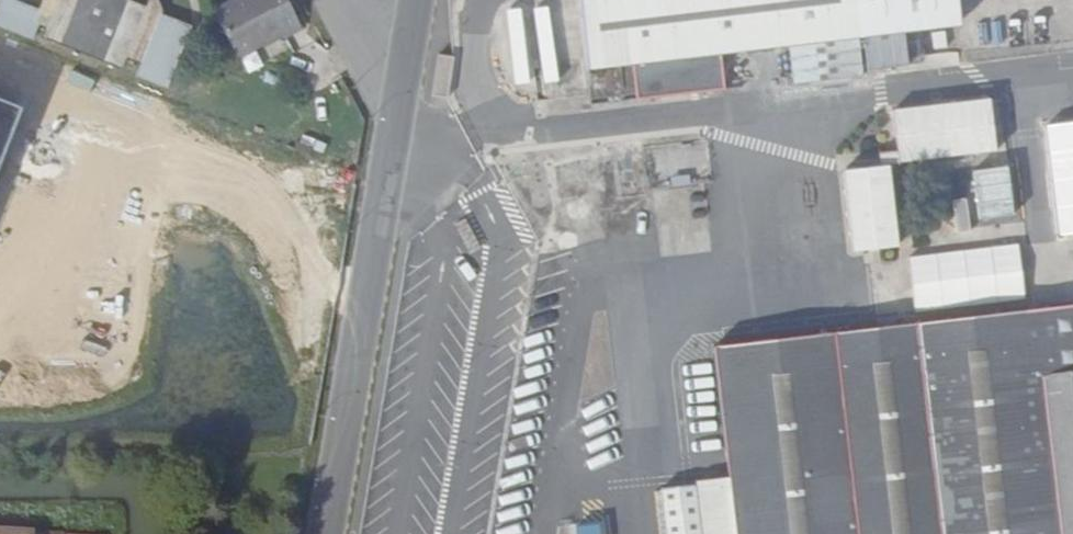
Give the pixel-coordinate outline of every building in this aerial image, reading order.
[(42,3),(137,40),(152,0),(43,0),(42,3)] [(296,0),(227,0),(219,4),(241,49),(288,24),(291,30),(306,22),(296,0)] [(594,67),(640,63),(642,98),(730,88),(727,52),(797,44),(801,82),(872,75),(868,37),(969,27),(966,0),(587,0),(594,67)] [(115,46),(132,52),(137,40),(42,3),(37,14),(52,19),(49,27),(110,55),(115,46)] [(161,12),(136,77),(169,90),(194,24),(161,12)] [(455,99),(463,48),(445,45),(436,96),(455,99)] [(594,67),(598,103),(642,98),(640,63),(594,67)] [(0,101),(0,163),(21,109),(0,101)] [(955,165),(1006,159),(1000,110),(950,116),(955,165)] [(909,176),(908,170),(955,165),(950,116),(900,121),(904,160),(886,162),(888,176),(851,180),(860,261),(906,255),(897,177),(909,176)] [(1017,222),(1015,168),(972,170),(974,223),(1017,222)] [(972,325),(922,331),(719,356),(732,482),(738,533),(1072,533),(1072,313),(972,325)] [(732,482),(656,490),(661,533),(738,533),(732,482)]
